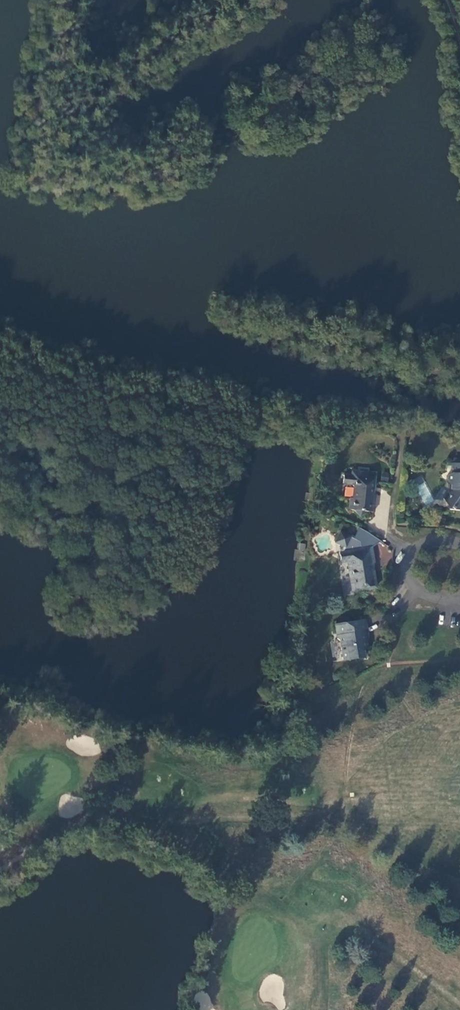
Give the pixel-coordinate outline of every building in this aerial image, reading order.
[(455,463),(453,463),(452,474),(446,476),(453,489),(451,488),(444,499),(444,500),(448,501),(451,506),(449,510),(459,510),(459,464),(455,463)] [(366,511),(374,512),(376,495),(373,494),(374,478),(367,477),(367,472),(355,471),(354,476),(352,476),(351,484),(354,485),(352,498),(350,498),(348,510),(354,510),(360,517),(366,511)] [(351,484),(352,476),(343,475),(342,483),(351,484)] [(424,475),(414,478),(422,504),(431,502),(424,475)] [(348,552),(349,561),(350,564),(348,567),(349,574),(352,575),(354,591),(376,588),(374,573),(371,573),(371,569),(373,566),(372,563),(374,563),(371,547),(361,549),(360,541),(340,532),(336,540),(338,544),(344,547),(342,552),(342,553),(348,552)] [(349,561),(348,552),(342,553),(342,552),(339,552),(341,562),(349,561)] [(359,658),(361,651),(366,650),(364,635),(367,634),(365,619),(335,624),(337,638),(340,640),(343,660),(359,658)] [(200,1009),(210,1004),(203,991),(194,995),(200,1009)]
